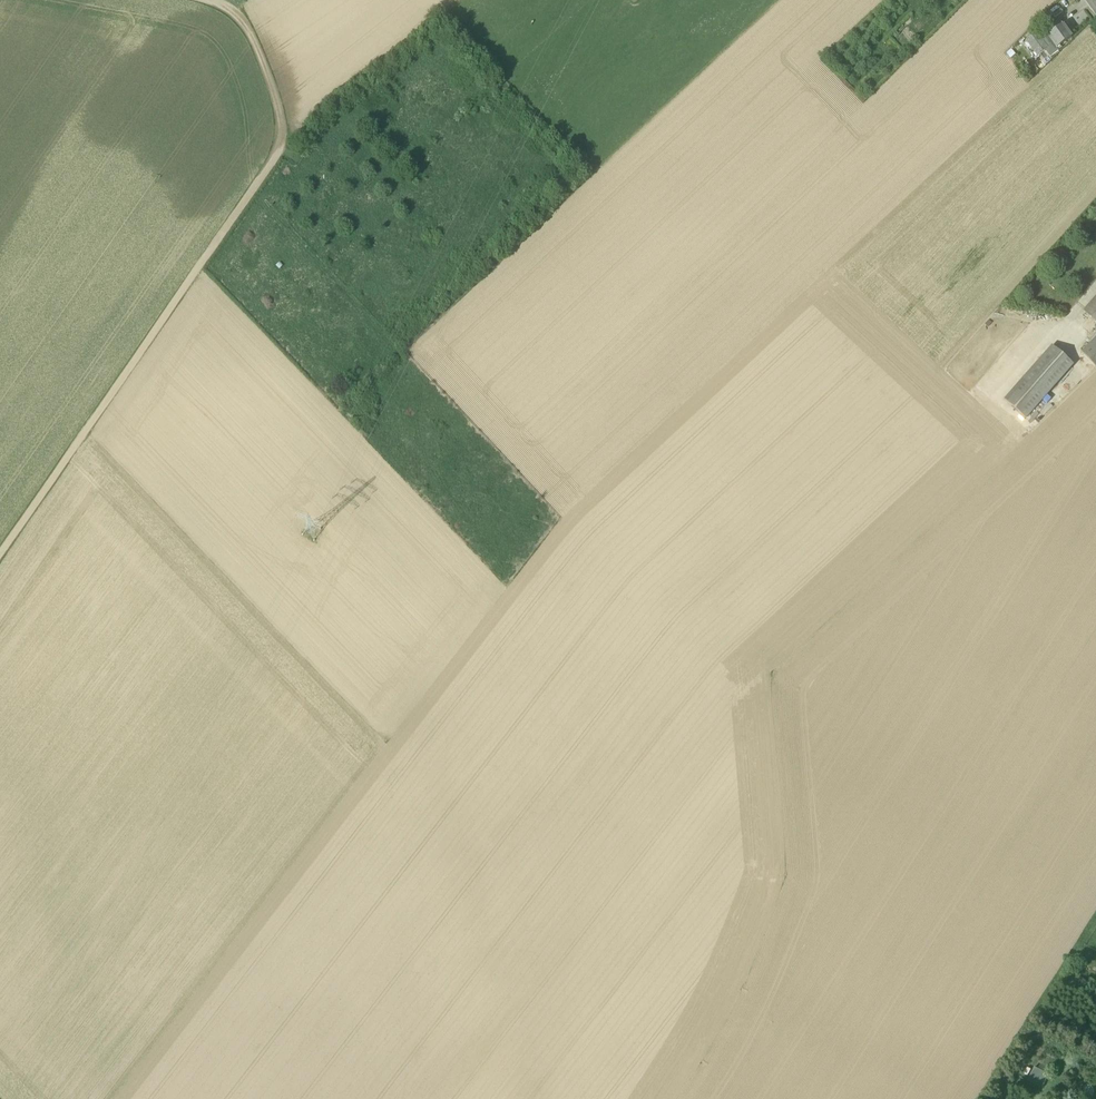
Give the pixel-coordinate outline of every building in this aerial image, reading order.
[(1026,41),(1031,48),(1037,55),(1053,44),(1057,48),(1071,37),(1062,25),(1042,40),(1037,33),(1026,41)] [(1016,54),(1011,49),(1006,53),(1011,58),(1016,54)] [(1034,77),(1029,72),(1023,76),(1027,82),(1034,77)] [(1083,311),(1095,322),(1095,296),(1083,311)] [(1081,351),(1095,366),(1095,337),(1081,351)] [(1052,345),(1004,399),(1025,419),(1074,364),(1052,345)] [(1032,1066),(1027,1081),(1043,1086),(1048,1072),(1032,1066)]
